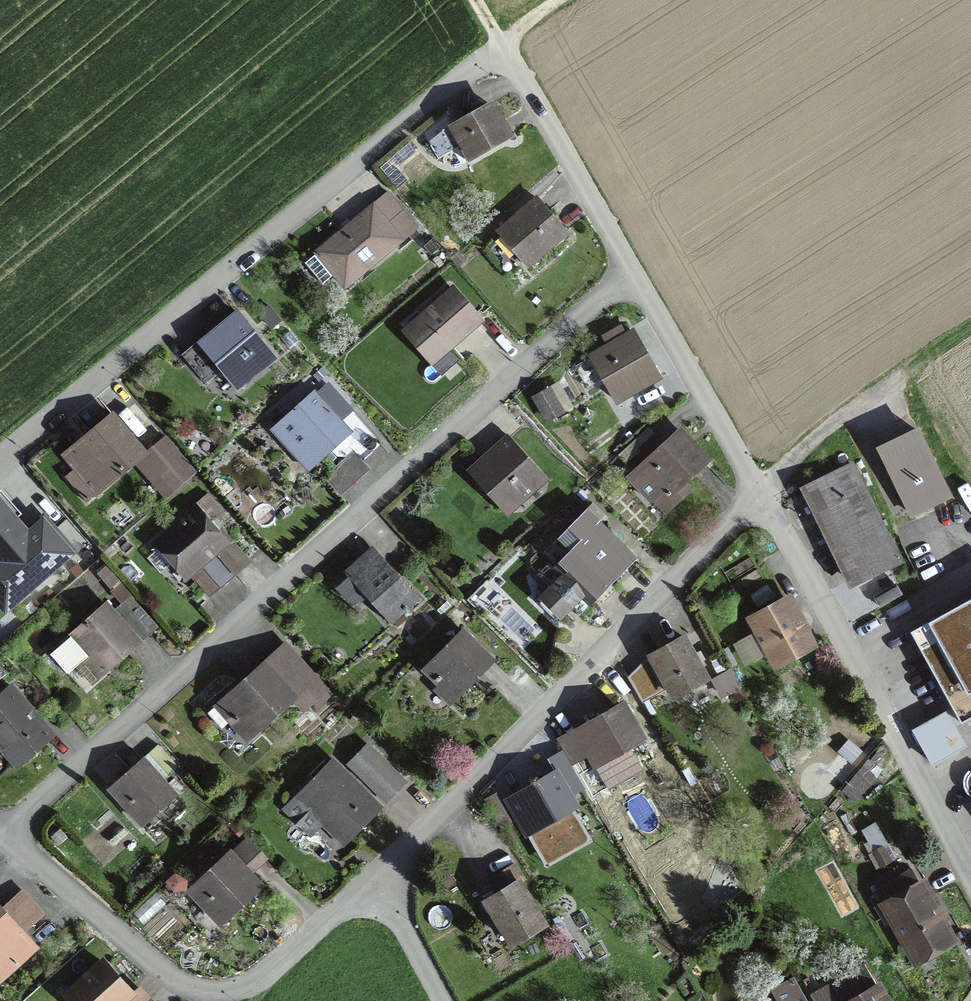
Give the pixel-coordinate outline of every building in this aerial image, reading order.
[(467,161),(509,137),(489,104),(453,125),(461,139),(456,142),(467,161)] [(417,227),(389,193),(305,263),(322,284),(334,274),(345,287),(417,227)] [(566,231),(538,199),(498,232),(526,265),(566,231)] [(459,360),(449,348),(480,321),(452,288),(405,330),(443,374),(459,360)] [(218,367),(237,391),(276,359),(236,312),(185,355),(204,379),(218,367)] [(626,336),(620,326),(603,336),(609,345),(590,356),(616,401),(659,377),(633,331),(626,336)] [(345,456),(353,449),(362,459),(379,443),(347,407),(346,408),(326,386),(314,396),(311,392),(273,426),(290,444),(294,441),(314,464),(331,449),(337,456),(345,456)] [(548,419),(561,412),(549,389),(535,397),(548,419)] [(87,503),(100,491),(99,490),(134,460),(164,494),(192,470),(163,437),(144,452),(112,415),(91,433),(91,438),(69,456),(77,466),(65,477),(87,503)] [(706,463),(678,432),(633,473),(637,478),(633,482),(651,502),(654,498),(666,511),(689,490),(683,484),(706,463)] [(880,451),(897,486),(936,468),(918,432),(880,451)] [(471,464),(510,508),(545,477),(507,433),(471,464)] [(852,582),(898,560),(851,464),(805,486),(852,582)] [(911,514),(949,496),(936,468),(897,486),(911,514)] [(0,490),(0,561),(7,569),(0,575),(0,601),(5,607),(72,549),(47,520),(27,537),(13,520),(21,514),(0,490)] [(159,541),(162,544),(148,557),(161,573),(176,560),(208,596),(246,564),(209,524),(224,512),(209,495),(159,541)] [(635,559),(586,510),(568,528),(580,540),(553,567),(549,563),(537,575),(549,586),(535,600),(558,623),(567,614),(574,621),(635,559)] [(339,588),(354,606),(365,596),(391,624),(420,599),(372,545),(343,571),(350,578),(339,588)] [(970,718),(970,598),(911,631),(961,723),(970,718)] [(801,628),(807,625),(802,617),(797,620),(786,600),(753,619),(777,663),(810,645),(801,628)] [(128,601),(114,613),(106,604),(50,653),(68,673),(78,664),(91,678),(112,660),(114,663),(153,630),(128,601)] [(425,670),(440,686),(443,683),(456,696),(492,659),(464,631),(425,670)] [(706,678),(698,663),(704,659),(700,651),(693,655),(683,637),(651,655),(628,678),(642,701),(664,689),(653,670),(657,668),(673,696),(706,678)] [(299,703),(320,684),(285,645),(212,710),(211,716),(222,728),(233,718),(249,737),(294,697),(299,703)] [(739,687),(730,670),(714,679),(723,696),(739,687)] [(0,698),(0,744),(16,763),(50,734),(11,688),(0,698)] [(642,739),(623,705),(560,741),(573,763),(588,754),(607,788),(638,770),(625,748),(642,739)] [(946,712),(913,730),(931,762),(964,744),(946,712)] [(161,780),(177,766),(158,745),(109,788),(142,825),(175,795),(161,780)] [(369,746),(349,766),(383,799),(403,779),(369,746)] [(569,797),(585,789),(571,764),(563,750),(548,759),(555,773),(569,797)] [(327,818),(348,840),(379,809),(331,761),(284,809),(310,835),(327,818)] [(571,807),(574,806),(569,797),(555,773),(508,800),(526,833),(536,827),(548,847),(583,827),(571,807)] [(511,820),(496,794),(486,800),(501,826),(511,820)] [(881,847),(873,851),(880,865),(889,860),(881,847)] [(230,856),(191,891),(205,906),(209,902),(223,917),(257,885),(230,856)] [(490,921),(497,932),(503,929),(512,943),(544,924),(519,882),(524,879),(515,865),(493,878),(501,892),(486,901),(496,917),(490,921)] [(950,939),(940,920),(947,917),(939,903),(932,907),(912,871),(877,890),(916,958),(950,939)] [(0,909),(23,934),(44,915),(22,890),(0,909)] [(34,946),(23,934),(0,909),(0,976),(34,946)] [(73,1000),(122,1000),(131,993),(103,962),(67,994),(73,1000)] [(813,996),(816,1000),(886,1000),(878,987),(876,988),(863,966),(813,996)] [(794,979),(774,990),(781,1000),(807,1000),(794,979)]
